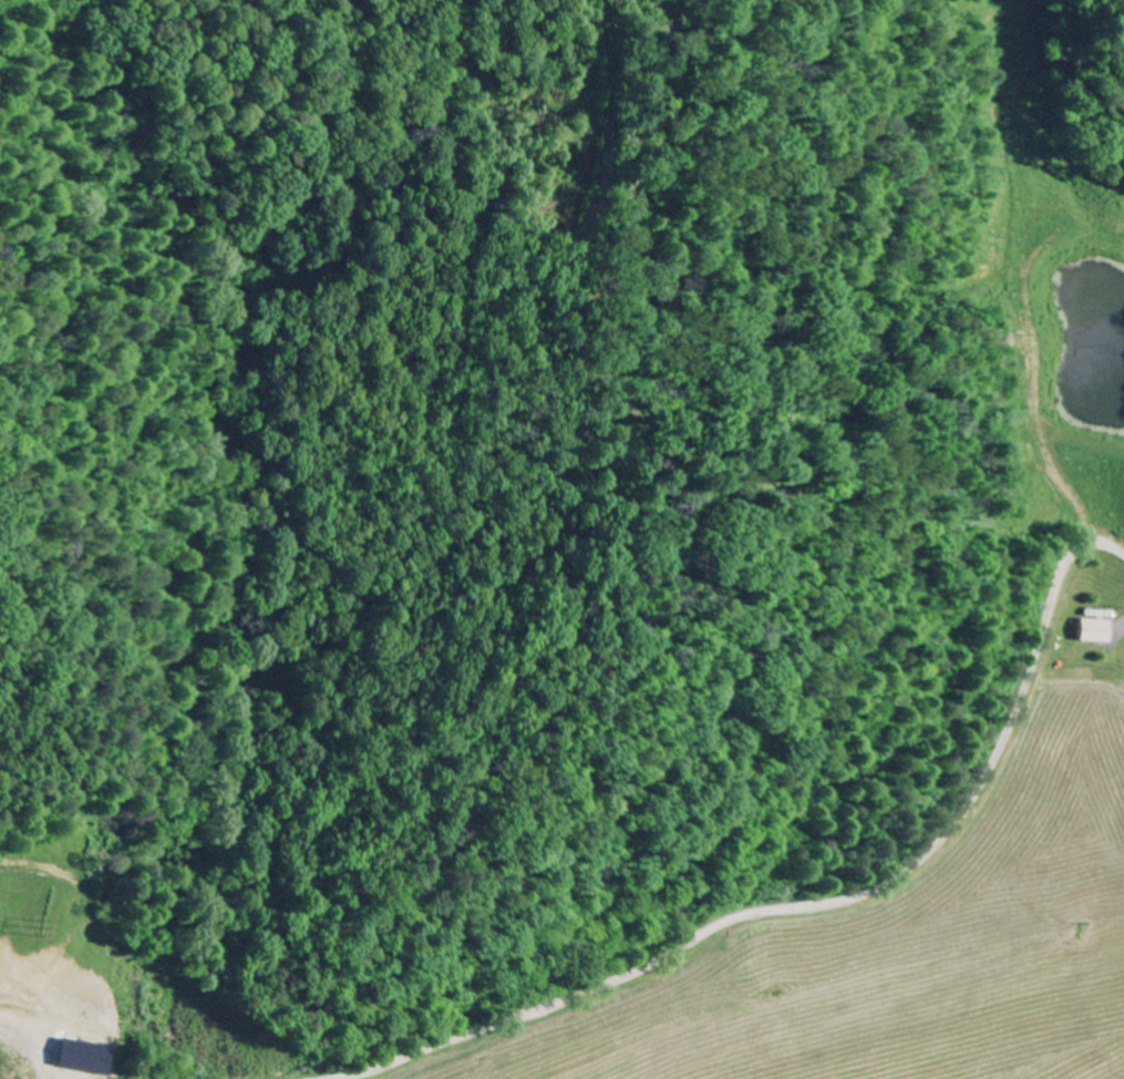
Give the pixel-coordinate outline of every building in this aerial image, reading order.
[(1111,644),(1112,621),(1083,620),(1082,643),(1111,644)] [(104,1078),(109,1049),(60,1039),(54,1068),(104,1078)]
